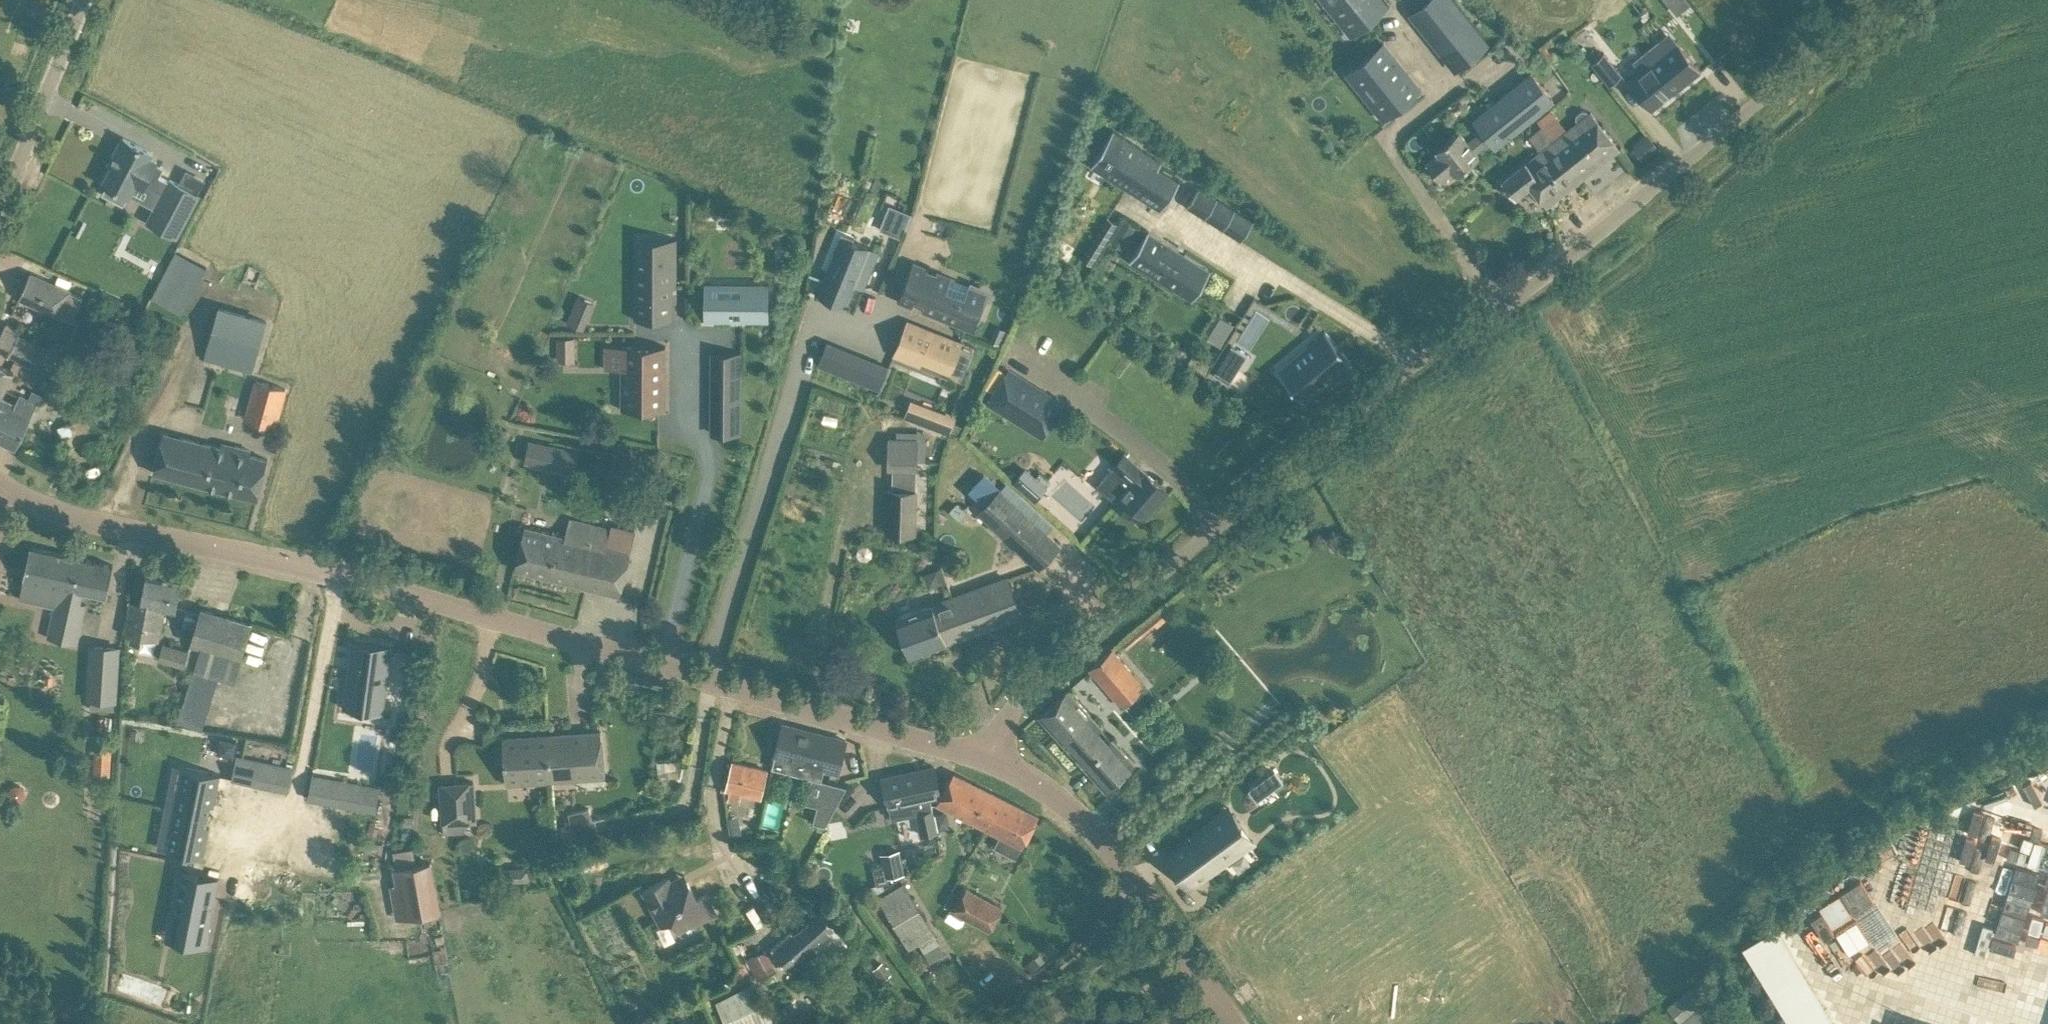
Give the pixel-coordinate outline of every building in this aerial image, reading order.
[(1353,31),(1351,32),(1352,34),(1380,11),(1375,4),(1379,0),(1328,0),(1353,31)] [(1411,12),(1456,68),(1489,42),(1455,0),(1426,0),(1411,12)] [(1682,11),(1694,0),(1671,0),(1682,11)] [(1673,93),(1702,70),(1677,39),(1660,53),(1653,43),(1643,51),(1651,61),(1627,80),(1651,109),(1672,92),(1673,93)] [(1377,98),(1388,111),(1406,96),(1407,97),(1421,87),(1406,68),(1405,69),(1399,62),(1400,61),(1385,42),(1372,53),(1373,54),(1354,69),(1365,83),(1370,79),(1382,94),(1377,98)] [(1622,73),(1604,51),(1591,62),(1609,84),(1622,73)] [(1496,146),(1512,134),(1555,100),(1532,72),(1475,118),(1483,129),(1468,141),(1459,130),(1436,149),(1437,151),(1426,160),(1441,179),(1452,170),(1456,173),(1479,154),(1476,151),(1491,139),(1496,146)] [(1591,111),(1589,112),(1587,109),(1582,109),(1577,113),(1577,118),(1579,121),(1554,141),(1582,177),(1594,167),(1594,165),(1602,159),(1604,160),(1620,147),(1591,111)] [(1182,172),(1162,159),(1114,129),(1099,152),(1091,165),(1109,176),(1161,209),(1180,178),(1179,177),(1182,172)] [(149,156),(152,151),(124,136),(110,162),(114,164),(104,182),(107,183),(103,192),(124,203),(129,194),(129,195),(136,181),(145,185),(146,182),(164,191),(148,220),(177,235),(199,193),(171,178),(170,180),(160,175),(165,166),(157,162),(157,161),(149,156)] [(1643,159),(1658,148),(1649,136),(1633,148),(1643,159)] [(1545,207),(1582,177),(1554,141),(1502,182),(1514,198),(1529,186),(1545,207)] [(1192,201),(1242,240),(1257,222),(1207,183),(1192,201)] [(900,236),(910,212),(893,205),(883,229),(900,236)] [(1122,247),(1129,237),(1118,230),(1112,240),(1122,247)] [(1185,253),(1179,249),(1149,230),(1129,260),(1131,261),(1131,260),(1177,288),(1183,278),(1198,288),(1191,299),(1192,300),(1211,269),(1185,253)] [(864,288),(879,250),(853,240),(854,237),(853,237),(845,257),(835,253),(828,271),(826,270),(826,271),(827,272),(818,295),(846,306),(852,292),(850,292),(853,284),(864,288)] [(677,285),(677,240),(650,240),(650,241),(637,241),(637,294),(635,294),(635,316),(673,316),(673,294),(668,294),(668,285),(677,285)] [(179,247),(154,295),(186,311),(211,264),(179,247)] [(928,268),(928,267),(913,261),(898,300),(913,306),(916,298),(925,302),(922,309),(972,330),(976,319),(979,321),(987,301),(966,292),(970,283),(937,270),(937,272),(928,268)] [(69,289),(49,279),(30,271),(19,297),(60,315),(69,289)] [(706,284),(706,281),(705,281),(705,320),(706,317),(768,318),(768,320),(769,320),(770,282),(769,282),(769,293),(747,293),(747,285),(724,285),(724,284),(706,284)] [(73,311),(81,313),(86,299),(78,296),(73,311)] [(205,357),(253,370),(267,320),(219,307),(205,357)] [(787,317),(788,307),(776,307),(776,316),(787,317)] [(583,328),(587,316),(572,310),(568,322),(583,328)] [(1219,345),(1233,323),(1220,315),(1206,337),(1219,345)] [(951,371),(963,341),(907,319),(893,354),(921,365),(923,360),(951,371)] [(1306,402),(1353,362),(1325,329),(1324,330),(1307,344),(1307,343),(1306,344),(1307,346),(1294,356),(1304,368),(1290,380),(1288,381),(1306,402)] [(10,353),(53,374),(63,354),(19,333),(10,353)] [(559,358),(579,358),(578,335),(559,335),(559,358)] [(822,364),(884,389),(893,365),(831,340),(822,364)] [(1233,344),(1232,343),(1214,373),(1229,382),(1230,381),(1229,380),(1237,367),(1224,360),(1233,344)] [(666,368),(666,345),(606,345),(606,368),(622,368),(633,368),(633,385),(622,385),(622,408),(660,408),(660,368),(666,368)] [(745,349),(714,349),(713,432),(744,432),(745,349)] [(5,367),(0,364),(0,397),(2,394),(4,395),(15,372),(5,367)] [(1042,435),(1063,403),(1009,368),(988,401),(1042,435)] [(74,384),(55,374),(44,396),(62,406),(74,384)] [(246,419),(276,427),(286,387),(257,379),(246,419)] [(4,395),(2,394),(0,397),(0,439),(15,447),(37,404),(19,394),(15,402),(4,395)] [(950,433),(954,422),(939,416),(935,427),(950,433)] [(164,431),(154,471),(258,498),(268,458),(251,454),(252,448),(238,444),(236,450),(164,431)] [(918,469),(918,460),(919,435),(889,435),(888,469),(918,469)] [(529,440),(525,461),(575,471),(579,450),(529,440)] [(1166,488),(1151,475),(1147,471),(1146,472),(1125,453),(1097,485),(1129,512),(1135,506),(1144,514),(1166,488)] [(1036,498),(1051,481),(1040,471),(1035,477),(1026,468),(1015,480),(1036,498)] [(1046,531),(1032,519),(983,474),(970,487),(976,494),(963,507),(975,518),(982,511),(1025,554),(1046,531)] [(918,488),(916,488),(893,489),(886,488),(885,533),(917,533),(918,488)] [(620,594),(625,575),(631,550),(606,544),(611,525),(572,515),(567,534),(525,524),(514,568),(620,594)] [(60,583),(67,553),(31,545),(20,597),(55,605),(57,604),(58,597),(61,598),(64,584),(60,583)] [(114,564),(72,554),(67,553),(60,583),(64,584),(61,598),(58,597),(57,604),(55,605),(49,634),(78,641),(86,602),(79,600),(81,588),(107,594),(114,564)] [(154,652),(157,639),(159,640),(166,608),(176,610),(183,579),(147,571),(141,602),(130,599),(126,619),(124,633),(142,636),(140,649),(154,652)] [(1008,577),(952,597),(965,634),(1021,614),(1008,577)] [(910,654),(965,634),(952,597),(896,617),(910,654)] [(241,657),(252,623),(202,607),(189,649),(185,664),(195,668),(220,678),(222,673),(235,678),(241,657)] [(348,666),(343,706),(350,707),(352,691),(383,695),(381,711),(385,711),(385,710),(383,710),(391,645),(393,645),(393,644),(352,639),(349,658),(348,666)] [(185,664),(189,649),(164,642),(159,656),(185,664)] [(92,643),(89,698),(115,699),(118,645),(92,643)] [(1113,647),(1090,667),(1103,682),(1112,693),(1135,673),(1126,662),(1113,647)] [(1106,788),(1136,762),(1068,688),(1040,714),(1106,788)] [(838,771),(846,739),(783,723),(775,754),(772,767),(822,779),(825,767),(838,771)] [(555,780),(586,778),(606,776),(602,729),(550,733),(555,780)] [(508,784),(555,780),(550,733),(504,737),(508,784)] [(98,770),(114,770),(115,743),(99,742),(98,770)] [(677,759),(658,761),(661,783),(661,790),(680,788),(678,779),(680,779),(685,758),(677,759)] [(762,796),(763,788),(768,769),(733,761),(726,788),(730,789),(728,799),(740,801),(743,791),(762,796)] [(170,787),(167,806),(208,814),(210,803),(214,804),(220,773),(187,766),(182,790),(170,787)] [(935,766),(883,777),(887,797),(889,806),(891,806),(893,817),(918,812),(923,833),(937,830),(934,814),(930,797),(939,796),(939,795),(940,788),(935,766)] [(1275,770),(1262,779),(1269,789),(1282,779),(1275,770)] [(383,771),(381,781),(392,783),(393,773),(383,771)] [(985,826),(1003,797),(954,772),(939,802),(985,826)] [(825,826),(847,786),(824,780),(812,823),(825,826)] [(474,781),(441,783),(443,822),(464,822),(477,821),(474,781)] [(13,786),(9,789),(15,799),(22,795),(16,784),(13,786)] [(1023,845),(1030,832),(1039,814),(1003,797),(985,826),(1001,833),(995,845),(1016,856),(1022,844),(1023,845)] [(167,806),(163,824),(174,826),(170,849),(203,856),(210,825),(206,824),(208,814),(167,806)] [(563,838),(599,831),(596,818),(593,819),(590,807),(570,812),(572,822),(560,825),(563,838)] [(1231,810),(1177,849),(1198,876),(1251,837),(1231,810)] [(404,815),(404,824),(413,824),(413,815),(404,815)] [(742,832),(740,823),(731,825),(734,834),(742,832)] [(2019,859),(1998,933),(1995,932),(1989,956),(2016,963),(2017,959),(2047,968),(2047,843),(2027,837),(2021,859),(2019,859)] [(887,864),(873,867),(876,884),(889,882),(888,876),(903,873),(899,849),(884,852),(887,864)] [(409,915),(440,909),(431,861),(416,864),(401,866),(409,915)] [(530,865),(503,866),(504,880),(530,879),(530,865)] [(183,888),(175,924),(207,931),(204,942),(206,943),(220,877),(216,876),(199,873),(179,869),(176,886),(183,888)] [(697,898),(688,880),(685,874),(671,882),(668,876),(644,889),(653,905),(662,925),(668,921),(676,922),(679,931),(698,921),(715,911),(706,893),(697,898)] [(904,881),(879,896),(910,948),(919,942),(925,951),(939,942),(904,881)] [(1942,912),(1947,890),(1923,883),(1917,905),(1942,912)] [(967,885),(953,910),(990,929),(1003,904),(967,885)] [(851,944),(835,924),(822,910),(795,933),(792,929),(772,947),(786,963),(812,941),(831,962),(851,944)] [(1873,915),(1826,960),(1844,978),(1891,934),(1873,915)] [(776,970),(767,948),(747,957),(756,978),(764,974),(768,982),(777,977),(775,970),(776,970)] [(893,972),(884,960),(873,969),(883,980),(893,972)] [(132,996),(139,976),(125,971),(118,991),(132,996)] [(718,1003),(727,1023),(758,1023),(772,1017),(757,985),(718,1003)] [(1686,989),(1666,1005),(1678,1020),(1698,1005),(1686,989)] [(1818,1004),(1798,1018),(1802,1023),(1831,1023),(1818,1004)]
